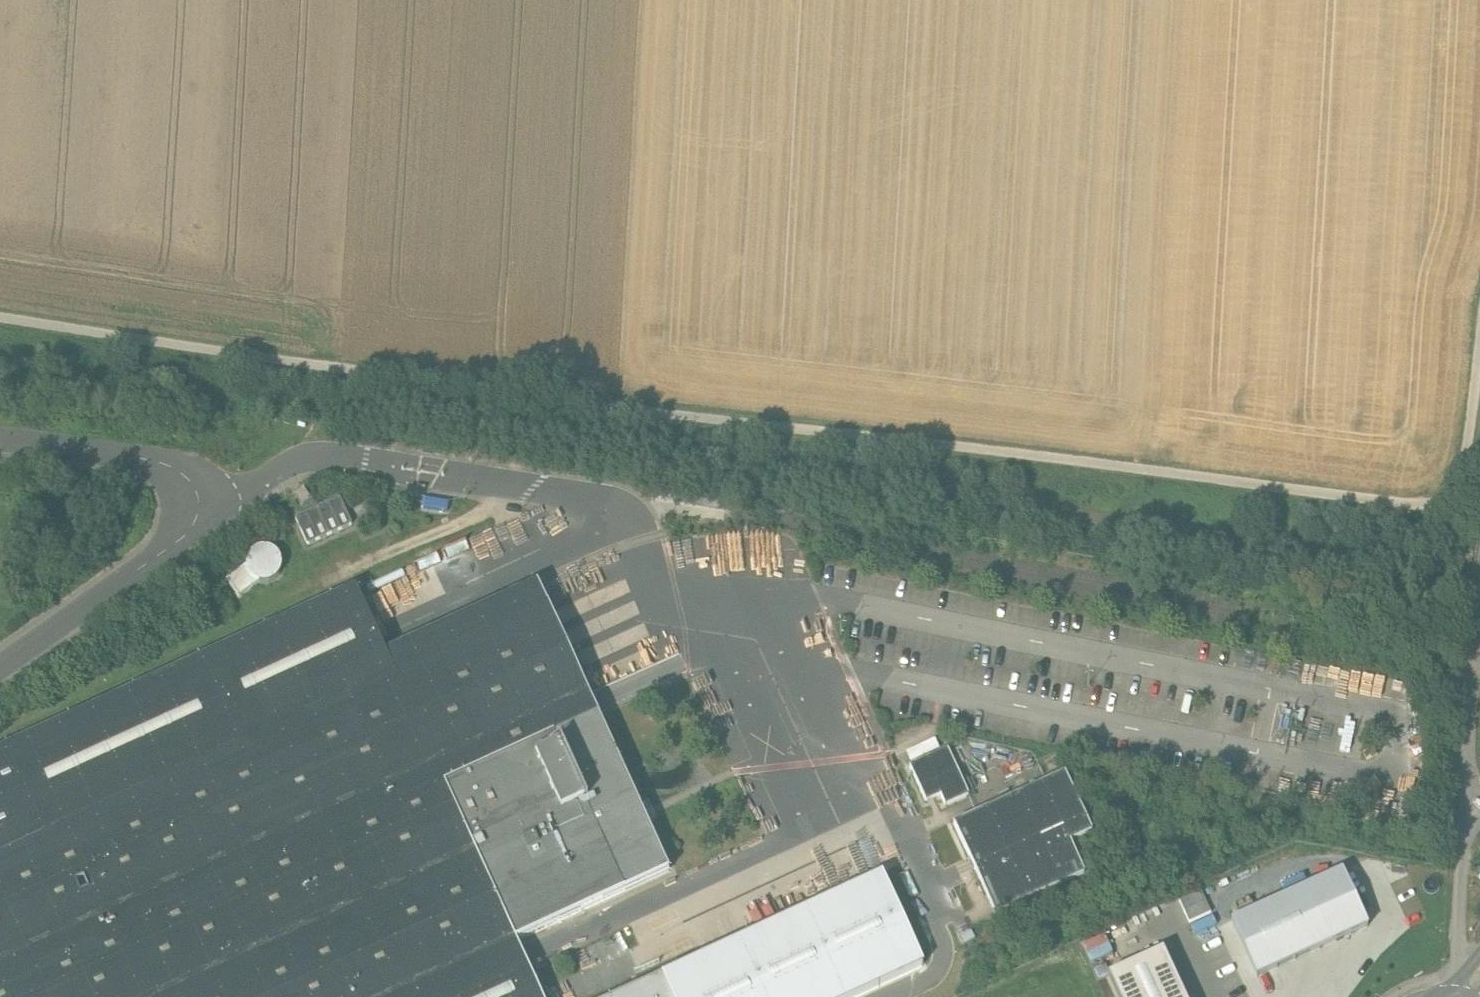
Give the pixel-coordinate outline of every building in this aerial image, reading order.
[(339,499),(295,519),(307,544),(351,525),(339,499)] [(0,752),(0,996),(543,996),(516,940),(669,869),(536,584),(386,654),(382,646),(355,587),(0,752)] [(947,749),(910,766),(926,801),(941,794),(946,805),(968,795),(947,749)] [(1064,774),(954,824),(995,914),(1084,875),(1069,843),(1091,833),(1064,774)] [(925,966),(882,874),(616,996),(859,996),(925,966)] [(1258,981),(1369,932),(1344,877),(1234,927),(1258,981)] [(1162,952),(1108,977),(1117,996),(1183,996),(1162,952)]
